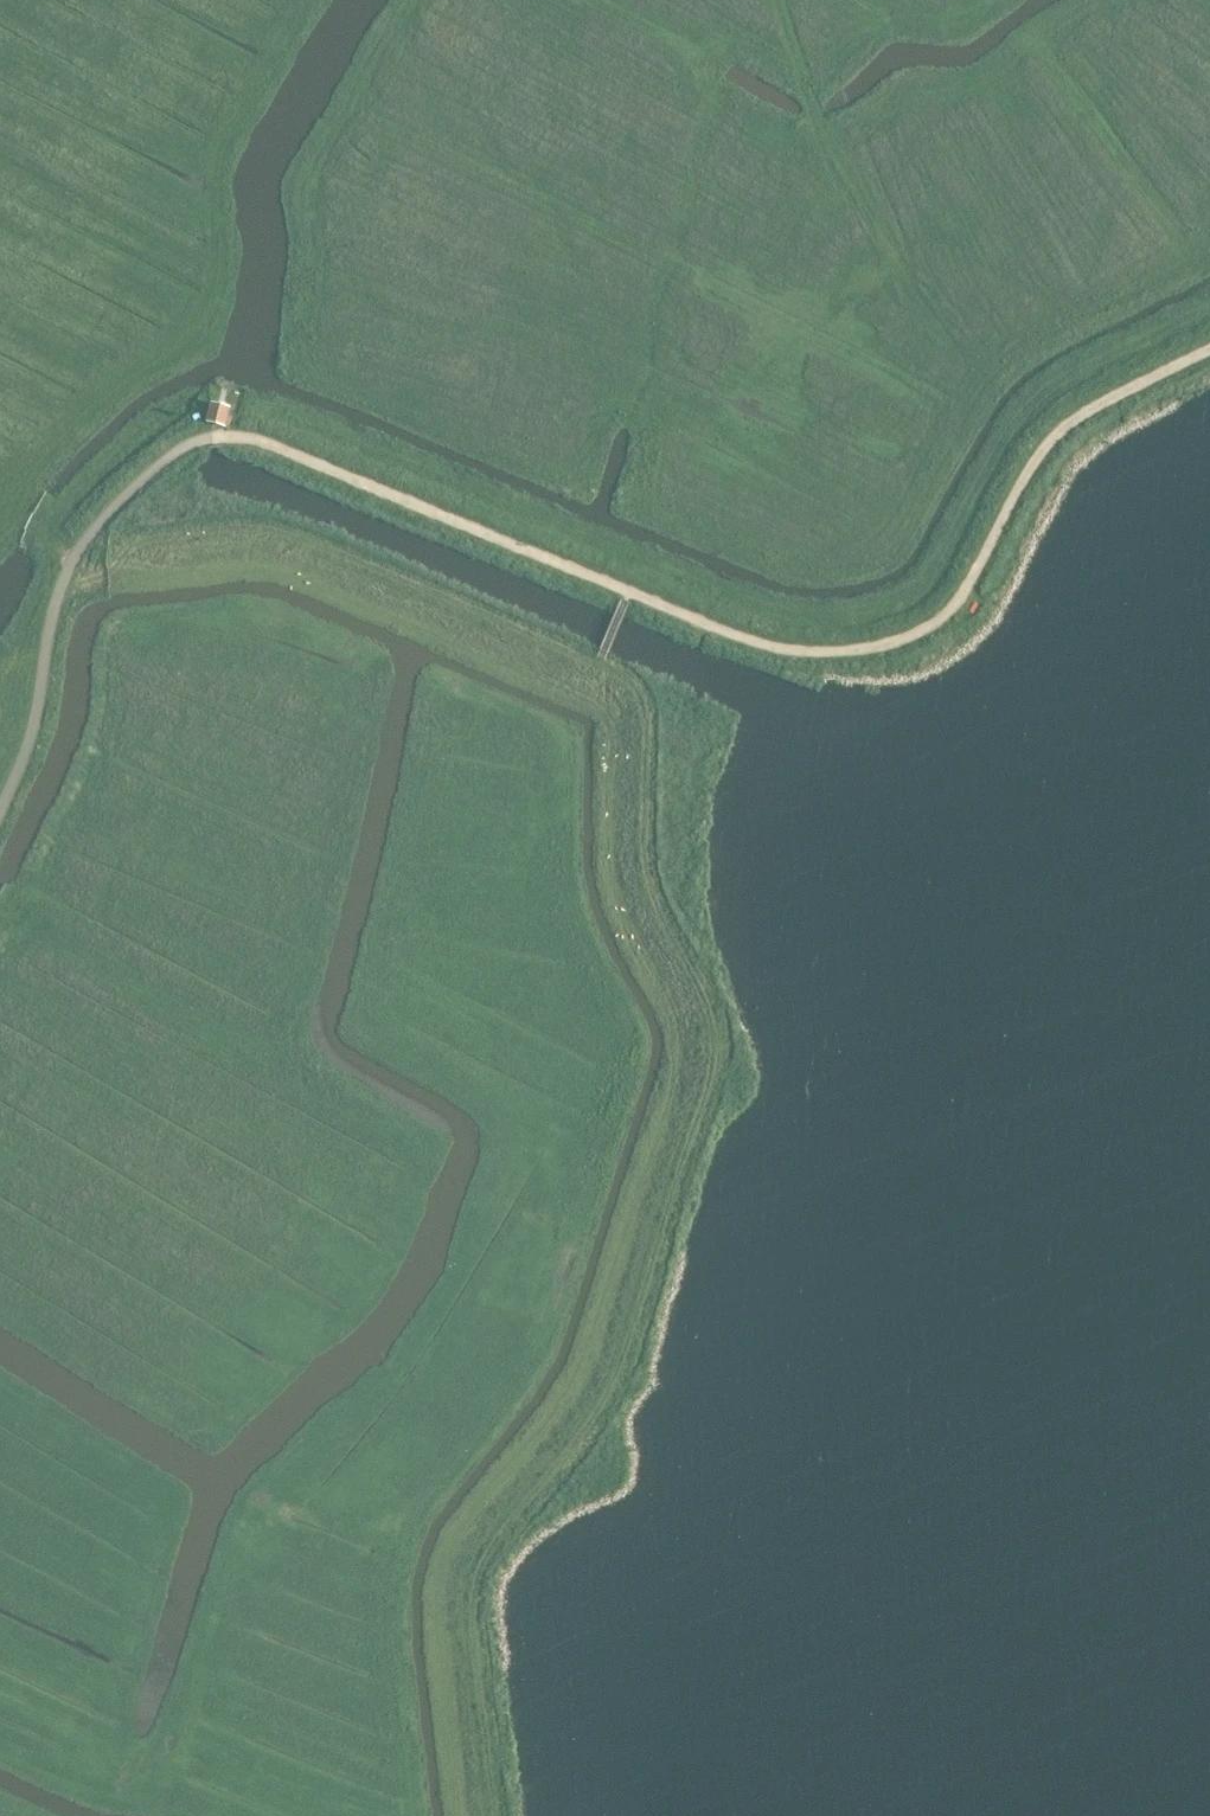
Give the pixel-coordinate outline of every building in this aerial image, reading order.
[(211,399),(205,419),(224,425),(230,405),(211,399)]
